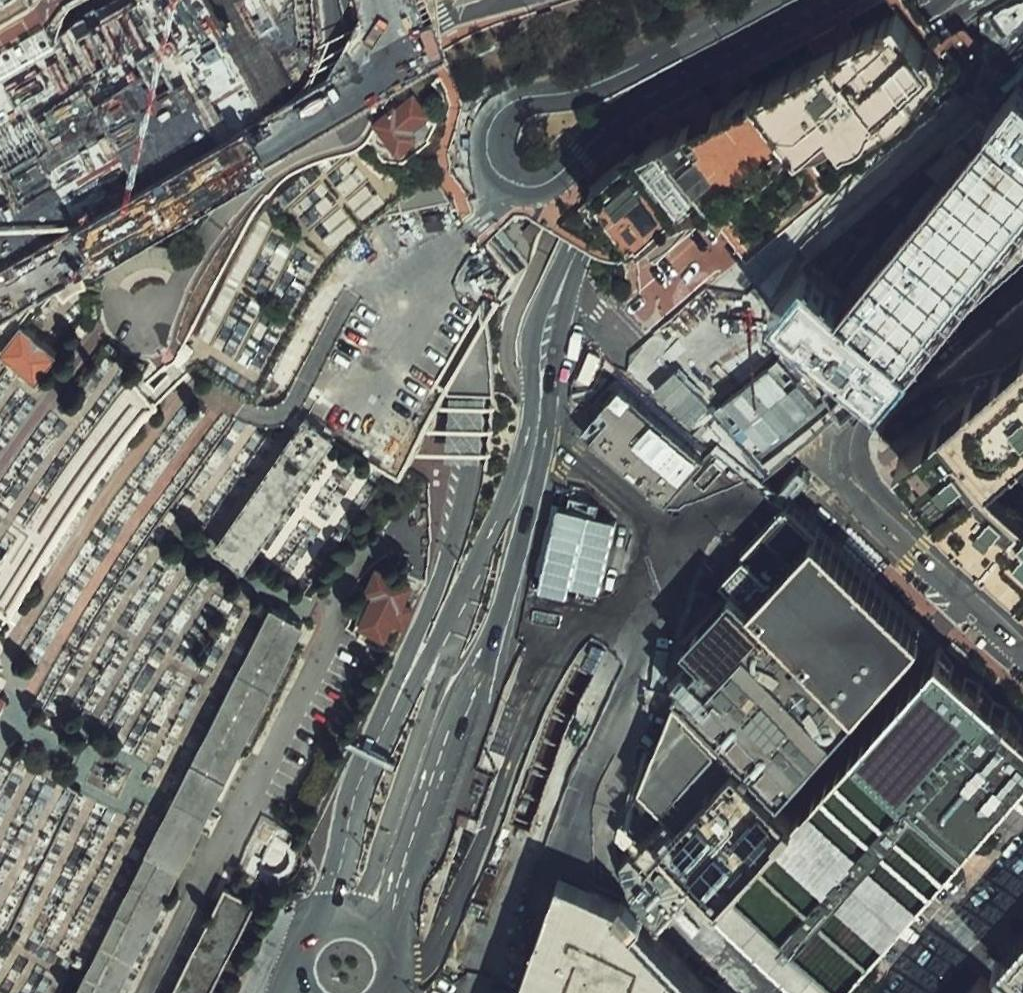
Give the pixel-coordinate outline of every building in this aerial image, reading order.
[(42,0),(0,0),(0,25),(42,0)] [(901,7),(756,84),(796,132),(804,143),(844,122),(855,135),(907,101),(947,56),(901,7)] [(682,206),(639,239),(656,261),(717,208),(727,219),(726,226),(751,253),(973,61),(958,44),(947,56),(907,101),(855,135),(844,122),(804,143),(796,132),(716,196),(682,206)] [(1022,73),(846,292),(809,262),(778,301),(885,389),(1022,220),(1022,73)] [(642,143),(593,182),(597,190),(595,198),(628,239),(635,234),(639,239),(682,206),(716,196),(796,132),(756,84),(642,143)] [(411,93),(369,128),(397,161),(418,144),(411,136),(433,118),(411,93)] [(387,203),(349,158),(255,225),(194,357),(265,389),(319,287),(387,203)] [(63,359),(25,329),(4,355),(41,385),(63,359)] [(944,420),(1022,494),(1022,352),(944,420)] [(583,429),(667,500),(706,455),(622,384),(583,429)] [(134,385),(0,576),(0,614),(12,620),(158,406),(134,385)] [(944,420),(901,462),(945,519),(1022,584),(1022,494),(944,420)] [(257,574),(340,449),(301,429),(221,551),(257,574)] [(618,517),(555,502),(535,586),(570,595),(573,582),(601,589),(618,517)] [(706,659),(678,686),(790,782),(926,629),(784,504),(721,579),(732,587),(686,637),(706,659)] [(390,642),(415,580),(380,566),(355,628),(390,642)] [(273,608),(81,992),(129,992),(310,627),(273,608)] [(677,699),(644,781),(671,808),(648,833),(831,989),(1022,777),(1022,717),(941,645),(801,807),(677,699)] [(275,834),(260,871),(285,881),(299,843),(275,834)] [(252,897),(216,881),(168,992),(211,992),(252,897)] [(575,889),(537,992),(720,992),(629,909),(575,889)] [(996,964),(969,992),(1022,992),(1022,989),(996,964)]
